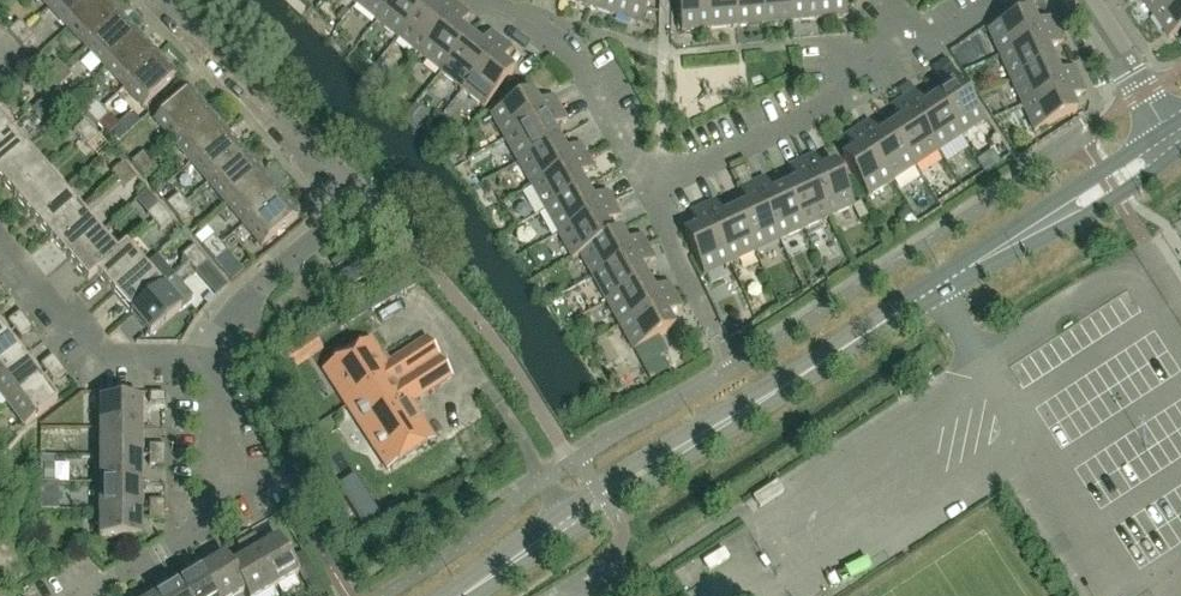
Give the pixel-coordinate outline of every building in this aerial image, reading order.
[(96,0),(56,0),(50,6),(69,26),(96,0)] [(118,17),(101,0),(96,0),(69,26),(88,46),(118,17)] [(394,0),(359,0),(355,5),(376,22),(394,0)] [(427,2),(424,0),(394,0),(376,22),(398,39),(427,2)] [(459,6),(451,0),(446,0),(438,11),(427,2),(398,39),(419,56),(459,6)] [(619,0),(590,0),(588,7),(614,16),(619,0)] [(649,0),(619,0),(614,16),(641,25),(649,0)] [(707,0),(678,0),(681,32),(710,29),(707,0)] [(734,0),(707,0),(710,29),(737,27),(734,0)] [(762,0),(734,0),(737,27),(764,24),(762,0)] [(789,0),(762,0),(764,24),(791,22),(789,0)] [(817,0),(789,0),(791,22),(819,20),(817,0)] [(845,0),(817,0),(819,20),(847,17),(845,0)] [(1177,0),(1143,0),(1154,16),(1177,0)] [(1154,16),(1170,39),(1180,32),(1180,0),(1177,0),(1154,16)] [(441,73),(470,36),(459,28),(470,15),(459,6),(419,56),(441,73)] [(1058,30),(1052,17),(1036,24),(1030,11),(988,31),(999,56),(1058,30)] [(107,65),(137,37),(118,17),(88,46),(107,65)] [(8,33),(15,40),(27,29),(20,22),(8,33)] [(34,37),(27,29),(15,40),(23,48),(34,37)] [(1054,62),(1048,49),(1063,43),(1058,30),(999,56),(1011,81),(1054,62)] [(462,90),(502,40),(491,32),(480,45),(470,36),(441,73),(462,90)] [(126,85),(155,57),(137,37),(107,65),(126,85)] [(484,108),(513,71),(502,62),(513,49),(502,40),(462,90),(484,108)] [(145,106),(175,78),(155,57),(126,85),(145,106)] [(945,58),(931,67),(937,77),(949,69),(951,67),(945,58)] [(46,72),(53,79),(64,69),(57,61),(46,72)] [(1022,106),(1080,80),(1074,67),(1059,74),(1054,62),(1011,81),(1022,106)] [(71,76),(64,69),(53,79),(60,87),(71,76)] [(984,122),(949,69),(937,77),(946,91),(935,98),(961,137),(984,122)] [(1077,112),(1071,99),(1086,92),(1080,80),(1022,106),(1034,132),(1077,112)] [(36,92),(43,100),(54,89),(47,82),(36,92)] [(908,83),(897,90),(903,99),(914,91),(908,82),(908,83)] [(61,97),(54,89),(43,100),(50,107),(61,97)] [(961,137),(935,98),(923,105),(914,91),(903,99),(938,152),(961,137)] [(175,140),(207,113),(188,92),(157,118),(175,140)] [(504,140),(560,109),(553,96),(538,105),(531,92),(490,115),(504,140)] [(938,152),(903,99),(891,107),(900,121),(889,128),(915,167),(938,152)] [(83,112),(91,119),(102,108),(95,101),(83,112)] [(109,116),(102,108),(91,119),(98,127),(109,116)] [(559,141),(552,129),(567,121),(560,109),(504,140),(518,164),(559,141)] [(193,161),(224,134),(207,113),(175,140),(193,161)] [(133,114),(119,127),(126,135),(140,122),(133,114)] [(10,129),(0,117),(0,138),(10,129)] [(73,132),(80,139),(92,129),(85,121),(73,132)] [(915,167),(889,128),(878,135),(869,121),(857,129),(892,182),(915,167)] [(28,150),(10,129),(0,138),(0,174),(28,150)] [(99,136),(92,129),(80,139),(88,147),(99,136)] [(892,182),(857,129),(845,136),(854,150),(842,158),(868,198),(892,182)] [(210,182),(242,155),(224,134),(193,161),(210,182)] [(531,187),(587,156),(580,144),(565,152),(559,141),(518,164),(531,187)] [(46,170),(28,150),(0,174),(0,180),(15,197),(46,170)] [(131,163),(138,171),(150,161),(143,153),(131,163)] [(228,202),(260,176),(242,155),(210,182),(228,202)] [(854,206),(834,164),(821,170),(814,155),(801,160),(828,218),(854,206)] [(586,188),(579,177),(594,168),(587,156),(531,187),(545,211),(586,188)] [(828,218),(801,160),(789,166),(796,182),(784,187),(804,230),(828,218)] [(156,169),(150,161),(138,171),(144,179),(156,169)] [(112,173),(118,181),(130,171),(123,163),(112,173)] [(33,218),(64,191),(46,170),(15,197),(33,218)] [(137,179),(130,171),(118,181),(125,189),(137,179)] [(246,223),(277,197),(260,176),(228,202),(246,223)] [(804,230),(784,187),(771,193),(764,178),(752,184),(779,241),(804,230)] [(779,241),(752,184),(739,190),(746,205),(734,210),(754,253),(779,241)] [(558,235),(614,204),(607,192),(592,200),(586,188),(545,211),(558,235)] [(51,239),(82,212),(64,191),(33,218),(51,239)] [(167,205),(173,212),(185,203),(178,195),(167,205)] [(264,245),(296,218),(277,197),(246,223),(264,245)] [(754,253),(734,210),(722,216),(715,201),(702,207),(729,265),(754,253)] [(192,211),(185,203),(173,212),(180,221),(192,211)] [(612,235),(606,224),(620,216),(614,204),(558,235),(572,260),(580,256),(612,235)] [(147,215),(154,223),(165,213),(159,205),(147,215)] [(729,265),(702,207),(690,213),(697,228),(684,234),(703,277),(729,265)] [(69,259),(100,233),(82,212),(51,239),(69,259)] [(172,221),(165,213),(154,223),(160,231),(172,221)] [(593,279),(648,248),(642,235),(627,244),(620,231),(612,235),(580,256),(593,279)] [(95,273),(118,253),(117,252),(100,233),(69,259),(88,281),(96,274),(95,273)] [(202,247),(208,254),(221,245),(214,237),(202,247)] [(113,293),(144,266),(126,245),(117,252),(118,253),(95,273),(96,274),(113,293)] [(227,252),(221,245),(208,254),(215,262),(227,252)] [(182,256),(189,264),(200,254),(194,247),(182,256)] [(647,280),(641,268),(655,260),(648,248),(593,279),(606,303),(647,280)] [(227,252),(215,262),(222,271),(234,261),(227,252)] [(207,262),(200,254),(189,264),(196,272),(207,262)] [(344,292),(366,278),(358,265),(336,279),(344,292)] [(162,287),(144,266),(113,293),(131,314),(162,287)] [(620,326),(675,295),(668,283),(654,291),(647,280),(606,303),(620,326)] [(150,336),(181,309),(162,287),(131,314),(150,336)] [(675,328),(667,315),(682,307),(675,295),(620,326),(634,351),(675,328)] [(429,307),(420,313),(435,336),(444,329),(429,307)] [(8,322),(14,330),(26,321),(20,313),(8,322)] [(32,329),(26,321),(14,330),(20,339),(32,329)] [(23,357),(7,335),(0,341),(0,375),(23,357)] [(294,369),(323,351),(313,335),(284,353),(294,369)] [(370,341),(323,370),(387,470),(434,440),(411,403),(452,377),(440,358),(428,337),(386,365),(370,341)] [(41,366),(47,374),(59,365),(53,356),(41,366)] [(40,379),(23,357),(0,375),(0,394),(7,404),(40,379)] [(663,361),(642,372),(650,386),(670,374),(663,361)] [(65,373),(59,365),(47,374),(53,382),(65,373)] [(24,427),(57,402),(40,379),(7,404),(24,427)] [(165,404),(165,393),(149,393),(149,404),(165,404)] [(141,429),(141,401),(100,401),(100,429),(141,429)] [(13,435),(1,415),(0,415),(0,443),(13,435)] [(141,456),(141,429),(100,429),(100,456),(141,456)] [(149,446),(149,456),(165,456),(165,446),(149,446)] [(141,484),(141,456),(100,456),(100,484),(141,484)] [(165,467),(165,456),(149,456),(149,467),(165,467)] [(44,465),(44,482),(54,482),(55,466),(44,465)] [(53,497),(53,483),(40,484),(40,497),(53,497)] [(759,509),(783,493),(777,483),(753,499),(759,509)] [(141,511),(141,484),(100,484),(100,511),(141,511)] [(39,501),(41,515),(64,511),(62,498),(39,501)] [(149,501),(149,511),(165,511),(165,501),(149,501)] [(141,539),(141,511),(100,511),(99,539),(141,539)] [(165,521),(165,511),(149,511),(149,521),(165,521)] [(299,574),(278,539),(263,548),(255,535),(246,540),(274,589),(299,574)] [(246,540),(237,545),(245,558),(231,566),(230,567),(245,593),(244,593),(245,595),(262,595),(274,589),(246,540)] [(230,567),(231,566),(225,556),(201,571),(215,595),(239,595),(244,593),(245,593),(230,567)] [(201,571),(177,584),(184,595),(215,595),(201,571)] [(177,584),(157,595),(184,595),(177,584)]
